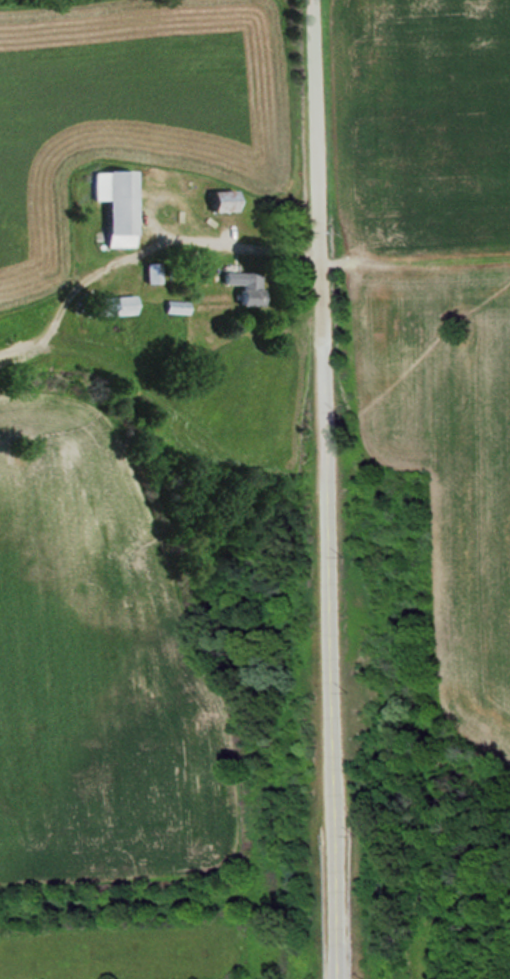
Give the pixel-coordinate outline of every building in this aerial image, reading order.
[(94,172),(94,201),(109,201),(109,248),(138,247),(137,171),(94,172)] [(214,212),(240,212),(240,191),(214,191),(214,212)] [(264,273),(223,273),(223,285),(240,285),(240,306),(264,306),(264,273)] [(97,315),(138,315),(138,297),(97,297),(97,315)]
